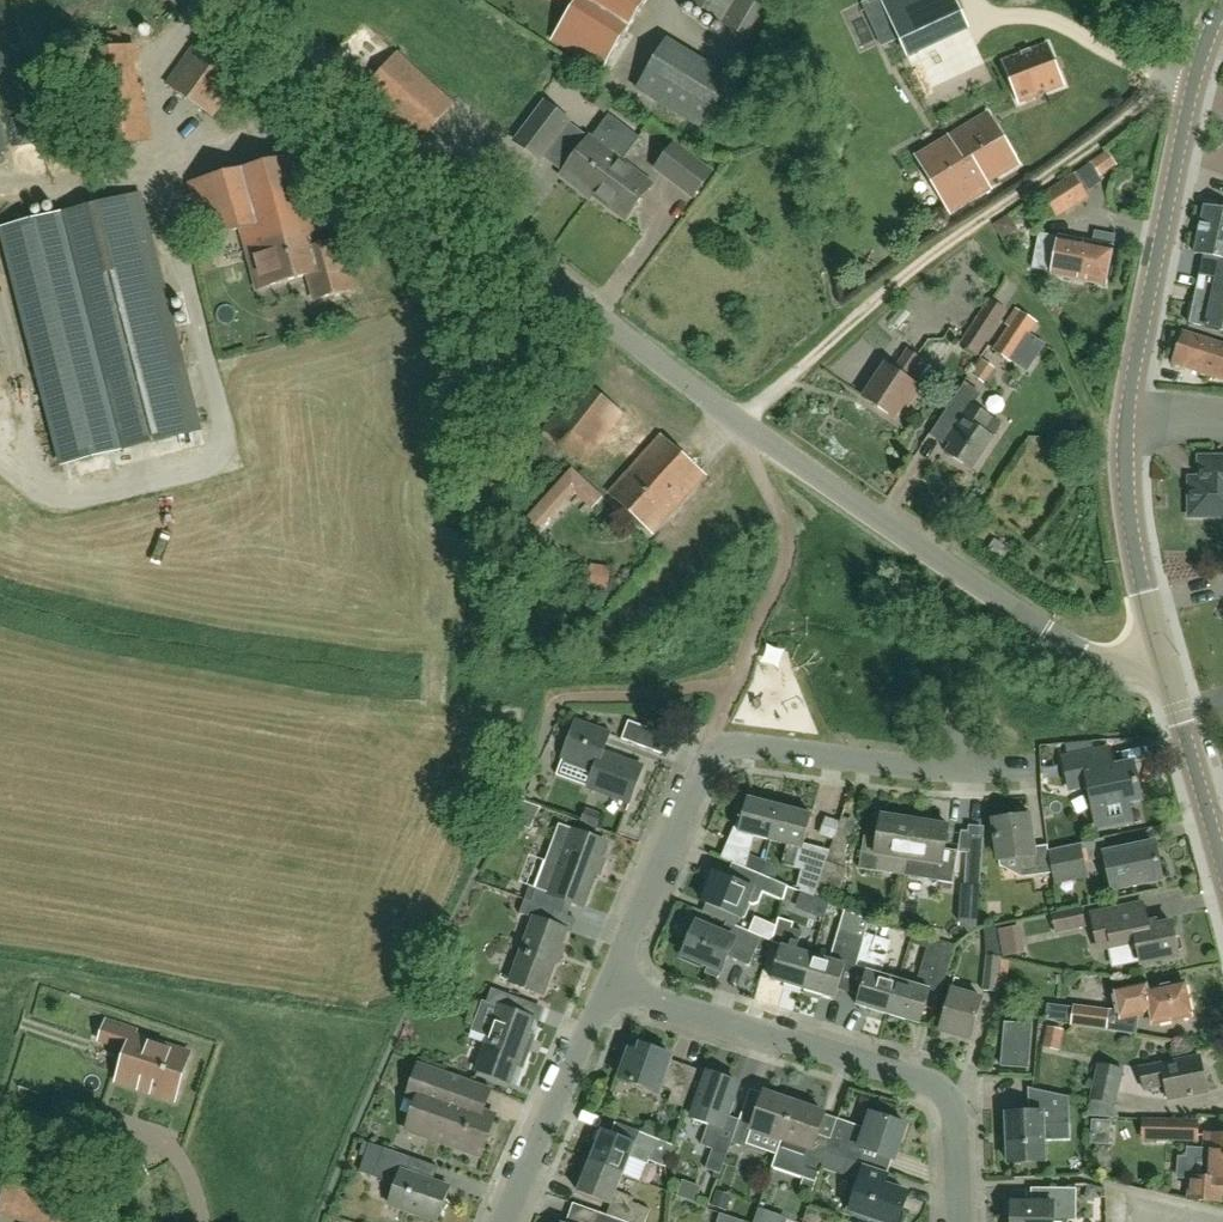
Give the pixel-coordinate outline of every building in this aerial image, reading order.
[(573,9),(553,40),(602,71),(647,0),(560,0),(573,9)] [(755,43),(781,0),(683,0),(755,43)] [(903,48),(964,19),(955,0),(881,0),(903,48)] [(167,84),(213,117),(256,58),(210,24),(167,84)] [(92,150),(136,144),(153,142),(139,45),(123,48),(121,32),(77,38),(85,94),(92,150)] [(18,56),(11,33),(0,37),(0,61),(18,56)] [(1003,62),(1019,103),(1064,85),(1047,44),(1003,62)] [(421,140),(453,104),(410,65),(413,61),(401,50),(366,89),(421,140)] [(642,57),(626,83),(696,124),(710,101),(697,93),(708,75),(676,57),(667,72),(642,57)] [(582,186),(594,195),(620,160),(622,162),(639,139),(623,127),(606,150),(591,138),(589,140),(567,124),(569,122),(545,104),(515,142),(540,160),(556,138),(578,154),(562,176),(580,190),(582,186)] [(1019,164),(993,122),(988,113),(917,156),(952,214),(991,190),(987,183),(1019,164)] [(675,145),(656,169),(693,197),(711,173),(675,145)] [(1107,151),(1091,162),(1099,174),(1115,163),(1107,151)] [(298,156),(190,186),(204,239),(241,229),(258,289),(309,275),(316,300),(353,290),(340,242),(323,246),(298,156)] [(620,160),(594,195),(625,219),(652,185),(622,162),(620,160)] [(1089,198),(1073,174),(1042,195),(1057,218),(1089,198)] [(65,464),(200,430),(140,194),(5,228),(65,464)] [(1222,259),(1222,211),(1205,207),(1195,253),(1205,256),(1205,255),(1222,259)] [(1113,247),(1092,243),(1059,237),(1039,234),(1033,269),(1052,272),(1051,275),(1106,286),(1113,247)] [(1205,255),(1205,256),(1197,289),(1222,294),(1222,259),(1205,255)] [(1197,289),(1194,306),(1190,323),(1222,331),(1222,294),(1197,289)] [(1007,311),(993,301),(989,298),(960,344),(978,356),(1007,311)] [(993,351),(1011,363),(1038,323),(1016,308),(1005,325),(1009,327),(993,351)] [(1184,332),(1173,364),(1222,380),(1222,344),(1184,332)] [(864,398),(894,419),(904,404),(908,407),(921,388),(908,379),(921,359),(909,351),(895,371),(886,365),(864,398)] [(624,414),(578,378),(540,428),(586,463),(624,414)] [(1001,425),(993,420),(973,407),(981,395),(965,384),(941,419),(956,429),(947,441),(952,445),(947,454),(971,470),(1001,425)] [(609,495),(653,534),(705,476),(662,437),(609,495)] [(1200,459),(1200,480),(1191,480),(1191,499),(1190,501),(1190,503),(1191,505),(1191,516),(1203,516),(1206,517),(1209,517),(1211,516),(1222,516),(1222,459),(1200,459)] [(572,468),(523,522),(536,534),(570,496),(576,496),(592,510),(603,497),(572,468)] [(536,534),(523,522),(510,536),(523,547),(536,534)] [(589,561),(587,585),(601,586),(603,563),(589,561)] [(643,767),(603,752),(610,734),(577,721),(563,757),(595,769),(588,788),(629,803),(643,767)] [(622,740),(663,755),(666,746),(670,736),(629,721),(622,740)] [(1101,770),(1097,752),(1064,759),(1070,789),(1089,785),(1098,827),(1118,823),(1134,820),(1131,802),(1141,800),(1133,764),(1115,767),(1101,770)] [(753,837),(770,842),(780,807),(748,799),(742,820),(738,818),(723,851),(720,858),(745,868),(753,837)] [(815,897),(819,883),(829,856),(803,849),(812,815),(780,807),(770,842),(787,846),(782,866),(801,871),(796,891),(801,892),(815,897)] [(907,876),(915,821),(882,816),(878,837),(865,835),(860,869),(907,876)] [(1052,874),(1049,851),(1048,846),(1041,847),(1034,848),(1029,817),(994,822),(1000,860),(1019,858),(1022,878),(1052,874)] [(958,851),(944,849),(948,826),(915,821),(907,876),(953,884),(958,851)] [(530,887),(525,900),(562,914),(564,908),(567,901),(583,907),(595,874),(599,876),(605,860),(601,859),(607,844),(560,826),(537,888),(537,889),(530,887)] [(848,869),(841,867),(852,834),(845,832),(838,829),(829,856),(826,863),(819,883),(841,890),(848,869)] [(1052,874),(1053,874),(1055,886),(1089,878),(1081,844),(1049,851),(1052,874)] [(1155,844),(1105,855),(1113,890),(1163,879),(1155,844)] [(967,850),(967,853),(965,885),(980,887),(983,851),(975,850),(967,850)] [(715,873),(709,886),(706,885),(703,886),(700,893),(701,897),(704,898),(703,902),(741,919),(748,903),(753,905),(758,903),(763,892),(784,901),(788,887),(756,873),(753,881),(750,887),(715,873)] [(830,903),(815,897),(809,914),(823,920),(830,903)] [(562,914),(525,900),(520,914),(533,920),(510,981),(543,994),(555,961),(559,962),(565,947),(561,945),(567,930),(550,924),(553,919),(555,912),(562,914)] [(1108,948),(1137,942),(1142,964),(1179,956),(1178,951),(1182,949),(1180,940),(1176,940),(1173,924),(1157,928),(1156,922),(1150,923),(1145,900),(1092,912),(1100,950),(1108,948)] [(1083,908),(1052,914),(1056,935),(1087,929),(1083,908)] [(803,990),(814,956),(796,950),(802,932),(792,929),(794,924),(779,919),(774,937),(779,939),(784,941),(783,946),(782,946),(772,981),(803,990)] [(722,934),(696,923),(682,955),(721,972),(728,957),(739,962),(749,966),(762,938),(726,923),(722,934)] [(982,991),(993,992),(997,992),(1001,957),(995,925),(985,927),(986,956),(982,991)] [(899,981),(881,976),(891,942),(866,934),(862,950),(856,968),(862,970),(867,972),(857,1006),(888,1016),(899,981)] [(954,952),(953,952),(955,946),(928,938),(926,945),(928,946),(916,986),(899,981),(888,1016),(920,1025),(930,991),(936,992),(941,994),(954,952)] [(862,950),(837,943),(831,961),(814,956),(803,990),(835,1000),(845,966),(851,968),(856,969),(856,968),(862,950)] [(1185,984),(1150,991),(1148,981),(1113,989),(1120,1019),(1152,1013),(1154,1024),(1192,1016),(1185,984)] [(477,1070),(510,1082),(516,1066),(523,1068),(529,1051),(527,1050),(532,1035),(528,1034),(534,1019),(517,1013),(520,1006),(522,1000),(492,989),(486,1003),(500,1008),(477,1070)] [(970,1041),(982,1001),(951,991),(940,1032),(970,1041)] [(1070,1026),(1108,1031),(1110,1010),(1073,1005),(1070,1026)] [(1032,1026),(1005,1024),(1002,1067),(1029,1069),(1032,1026)] [(1064,1030),(1047,1026),(1042,1048),(1059,1052),(1064,1030)] [(190,1053),(166,1046),(155,1042),(133,1034),(128,1051),(123,1065),(117,1082),(139,1089),(151,1093),(175,1101),(190,1053)] [(690,1068),(671,1061),(672,1056),(641,1045),(638,1053),(630,1050),(620,1078),(659,1092),(663,1084),(674,1088),(669,1102),(684,1107),(697,1071),(690,1068)] [(1208,1093),(1201,1057),(1140,1070),(1145,1091),(1166,1086),(1169,1101),(1208,1093)] [(1089,1100),(1116,1106),(1125,1069),(1098,1063),(1089,1100)] [(494,1116),(485,1113),(489,1102),(493,1090),(421,1064),(408,1100),(416,1103),(406,1131),(480,1157),(494,1116)] [(725,1161),(727,1157),(732,1144),(733,1142),(726,1140),(719,1137),(738,1084),(709,1073),(693,1118),(709,1124),(701,1145),(713,1149),(706,1169),(721,1174),(725,1161)] [(1037,1105),(1037,1114),(1007,1115),(1009,1163),(1045,1161),(1044,1125),(1070,1124),(1069,1098),(1036,1090),(1037,1105)] [(795,1104),(764,1093),(757,1114),(750,1112),(744,1110),(741,1119),(733,1142),(732,1144),(744,1148),(746,1149),(748,1143),(753,1129),(781,1139),(783,1140),(795,1104)] [(825,1114),(795,1104),(783,1140),(773,1169),(816,1183),(819,1173),(820,1173),(827,1152),(831,1140),(824,1138),(817,1135),(825,1114)] [(827,1152),(849,1160),(858,1163),(861,1156),(863,1150),(895,1161),(907,1126),(871,1114),(865,1129),(838,1119),(837,1123),(831,1140),(827,1152)] [(1142,1119),(1141,1141),(1199,1142),(1199,1120),(1142,1119)] [(674,1146),(642,1134),(640,1133),(638,1138),(636,1144),(602,1130),(590,1160),(624,1174),(630,1157),(648,1165),(650,1160),(666,1167),(674,1146)] [(1189,1192),(1188,1200),(1222,1202),(1222,1183),(1222,1135),(1206,1134),(1205,1143),(1204,1143),(1204,1149),(1203,1159),(1196,1158),(1194,1178),(1190,1178),(1190,1180),(1189,1192)] [(359,1173),(374,1177),(395,1185),(389,1205),(438,1221),(449,1188),(407,1173),(410,1165),(412,1158),(369,1144),(359,1173)] [(0,1207),(0,1214),(24,1221),(72,1221),(86,1179),(17,1156),(0,1207)] [(624,1174),(590,1160),(577,1192),(611,1205),(609,1211),(607,1216),(625,1221),(646,1221),(651,1210),(633,1202),(635,1198),(617,1191),(624,1174)] [(858,1163),(849,1160),(844,1173),(856,1177),(846,1209),(885,1221),(897,1221),(907,1194),(875,1183),(877,1177),(880,1171),(858,1163)] [(1032,1203),(1008,1203),(1008,1221),(1013,1221),(1053,1221),(1054,1221),(1076,1221),(1076,1189),(1032,1189),(1032,1196),(1032,1203)] [(607,1216),(600,1214),(597,1221),(625,1221),(607,1216)]
